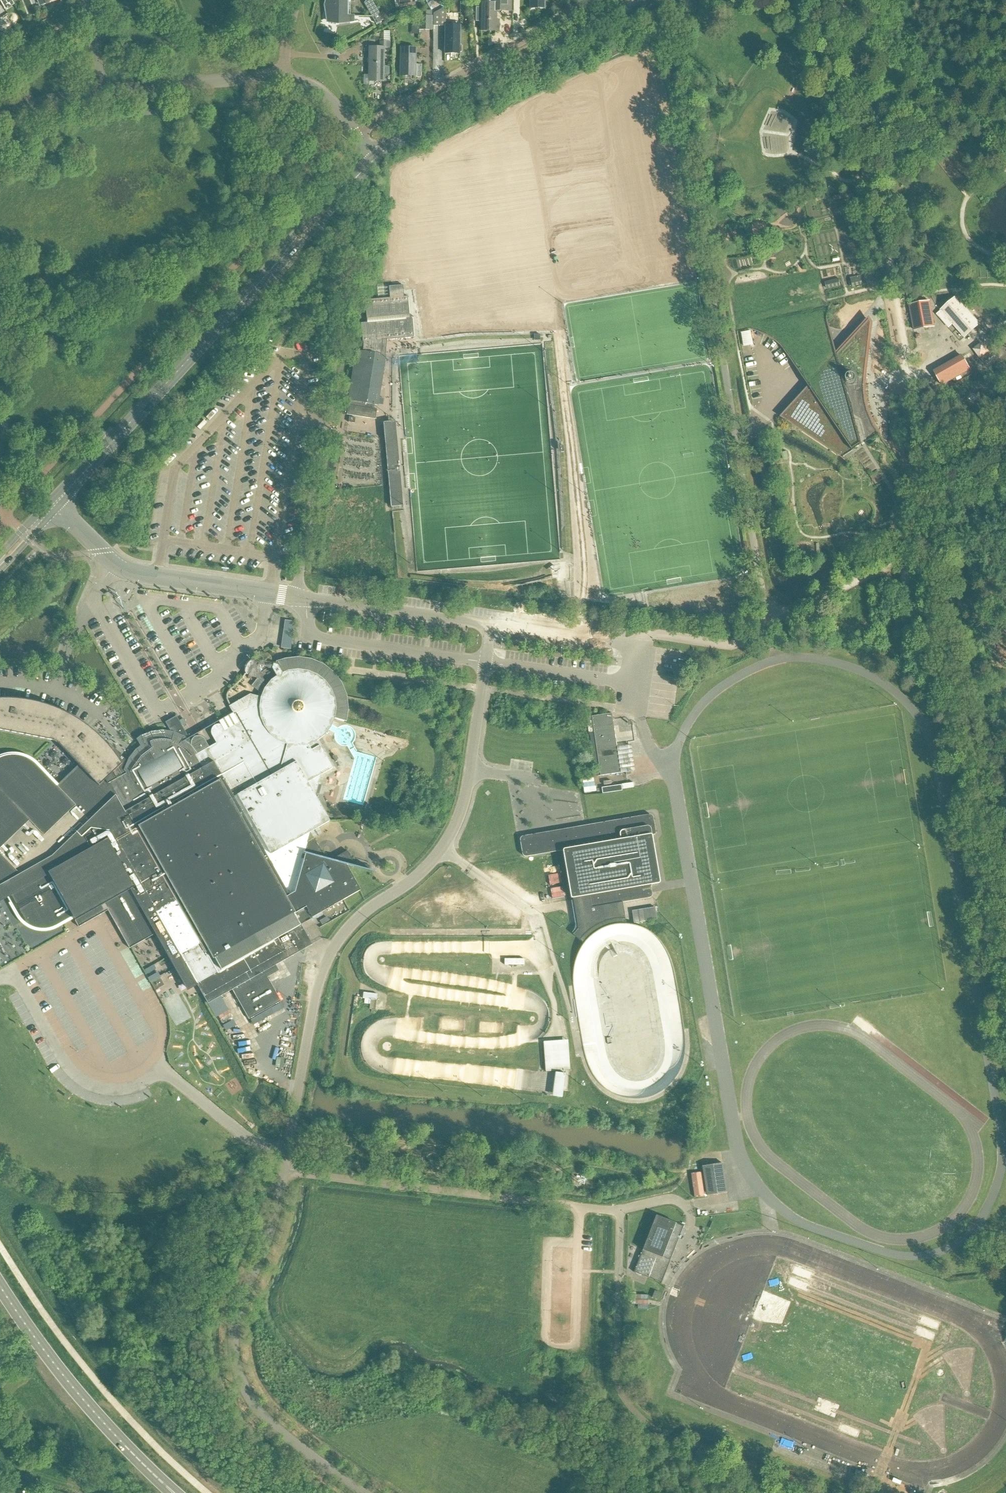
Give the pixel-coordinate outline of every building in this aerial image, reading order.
[(350,0),(328,0),(328,22),(350,23),(354,23),(354,15),(348,15),(348,2),(350,2),(350,0)] [(499,31),(499,20),(496,20),(496,11),(511,11),(511,0),(493,0),(493,3),(481,3),(481,31),(499,31)] [(545,9),(545,0),(529,0),(529,9),(545,9)] [(375,8),(369,12),(376,24),(383,20),(375,8)] [(445,26),(444,54),(460,54),(460,53),(461,52),(462,47),(460,45),(460,26),(446,26),(446,12),(444,8),(433,14),(433,26),(445,26)] [(432,30),(432,17),(418,16),(418,30),(432,30)] [(373,76),(373,82),(384,82),(384,75),(384,48),(390,48),(390,42),(379,42),(379,48),(369,48),(368,76),(373,76)] [(400,76),(421,76),(421,66),(415,66),(415,49),(400,48),(400,76)] [(608,53),(611,58),(620,53),(617,48),(608,53)] [(863,284),(861,276),(851,278),(853,287),(863,284)] [(840,286),(838,278),(825,281),(826,289),(840,286)] [(382,340),(413,338),(412,319),(410,319),(410,315),(409,315),(408,297),(404,297),(403,285),(389,287),(390,298),(365,300),(367,323),(361,324),(363,342),(363,352),(357,351),(349,401),(350,401),(349,405),(348,405),(346,415),(375,419),(377,409),(372,409),(372,405),(377,406),(377,405),(378,398),(385,355),(382,355),(383,348),(382,340)] [(953,325),(965,338),(979,325),(955,298),(940,311),(941,312),(937,315),(949,328),(953,325)] [(909,306),(914,331),(934,327),(930,302),(909,306)] [(871,323),(869,320),(836,356),(816,378),(801,355),(793,363),(827,413),(801,431),(841,458),(878,433),(876,429),(874,426),(872,422),(870,418),(868,412),(867,408),(866,403),(865,398),(864,393),(864,390),(864,386),(864,382),(864,379),(865,376),(871,323)] [(975,350),(981,358),(990,352),(984,343),(975,350)] [(970,370),(963,357),(949,365),(956,377),(970,370)] [(395,420),(383,421),(391,506),(403,505),(395,420)] [(375,433),(358,435),(364,498),(381,496),(375,433)] [(292,638),(292,635),(294,625),(294,622),(285,621),(281,648),(290,649),(292,638)] [(310,832),(329,822),(315,796),(321,775),(332,769),(317,742),(324,736),(331,728),(334,719),(344,722),(346,709),(344,696),(340,684),(332,674),(322,666),(310,662),(298,660),(293,660),(285,661),(278,664),(277,666),(274,665),(272,670),(276,677),(271,681),(267,686),(258,679),(252,686),(262,694),(261,697),(250,694),(230,706),(234,715),(233,715),(238,723),(226,730),(225,727),(223,726),(221,725),(218,725),(216,725),(214,726),(212,728),(211,730),(211,733),(211,735),(216,743),(209,747),(204,739),(202,737),(200,737),(198,736),(196,737),(193,738),(192,740),(191,742),(191,744),(191,745),(189,747),(182,741),(180,740),(182,736),(179,734),(176,733),(174,738),(172,737),(162,736),(152,737),(149,738),(143,741),(147,748),(139,754),(133,762),(128,773),(116,779),(113,773),(122,764),(117,758),(113,752),(106,744),(96,733),(89,728),(84,724),(73,717),(59,710),(45,705),(31,701),(17,699),(14,699),(2,699),(0,699),(0,730),(53,741),(59,744),(78,765),(78,766),(58,784),(57,786),(37,765),(35,763),(32,761),(29,759),(26,757),(22,756),(19,755),(15,755),(12,755),(8,755),(4,756),(1,757),(0,758),(0,899),(0,900),(7,896),(18,916),(20,919),(22,922),(24,923),(25,924),(28,926),(32,927),(35,929),(39,929),(42,930),(46,930),(49,929),(53,928),(56,926),(73,917),(78,927),(93,919),(107,911),(129,949),(156,933),(169,956),(176,968),(177,971),(188,989),(196,984),(207,1004),(232,990),(247,1018),(281,1002),(267,978),(279,971),(276,965),(305,949),(312,945),(301,925),(310,920),(310,919),(344,900),(360,891),(345,864),(352,860),(350,856),(347,851),(327,863),(310,832)] [(591,717),(600,776),(620,773),(612,720),(607,721),(606,715),(591,717)] [(584,776),(586,791),(599,789),(597,774),(584,776)] [(601,788),(602,794),(622,791),(621,785),(601,788)] [(520,840),(520,841),(522,855),(523,856),(524,856),(525,857),(527,857),(560,851),(561,851),(562,852),(570,897),(570,898),(571,898),(572,898),(587,896),(588,896),(589,896),(589,897),(589,898),(590,904),(591,905),(591,906),(592,907),(593,907),(594,907),(595,907),(603,906),(622,903),(649,898),(650,897),(651,897),(651,896),(652,895),(652,894),(650,887),(650,886),(651,886),(651,885),(658,884),(658,883),(659,883),(659,882),(651,837),(652,836),(653,835),(654,835),(655,835),(655,834),(655,833),(653,818),(652,816),(650,815),(649,815),(648,815),(589,825),(552,831),(551,832),(550,832),(550,833),(549,834),(549,836),(543,837),(538,838),(538,837),(537,836),(536,835),(535,835),(534,835),(523,836),(521,837),(520,838),(520,839),(520,840)] [(565,881),(564,871),(551,873),(553,883),(565,881)] [(555,896),(568,894),(566,884),(554,886),(555,896)] [(626,925),(622,903),(603,906),(595,907),(594,907),(593,907),(592,907),(591,906),(591,905),(590,904),(589,898),(589,897),(589,896),(588,896),(587,896),(572,898),(577,923),(578,929),(573,935),(585,943),(588,939),(589,938),(592,936),(596,933),(600,930),(605,928),(609,926),(614,925),(619,925),(624,925),(626,925)] [(656,919),(654,907),(638,910),(640,922),(656,919)] [(567,1039),(542,1041),(544,1071),(570,1069),(567,1039)] [(564,1080),(553,1078),(551,1099),(550,1101),(562,1102),(562,1095),(564,1080)] [(702,1166),(706,1196),(726,1193),(722,1163),(702,1166)] [(660,1284),(661,1284),(684,1226),(683,1226),(656,1216),(633,1272),(647,1278),(661,1283),(660,1284)] [(647,1305),(647,1295),(636,1294),(635,1304),(647,1305)]
